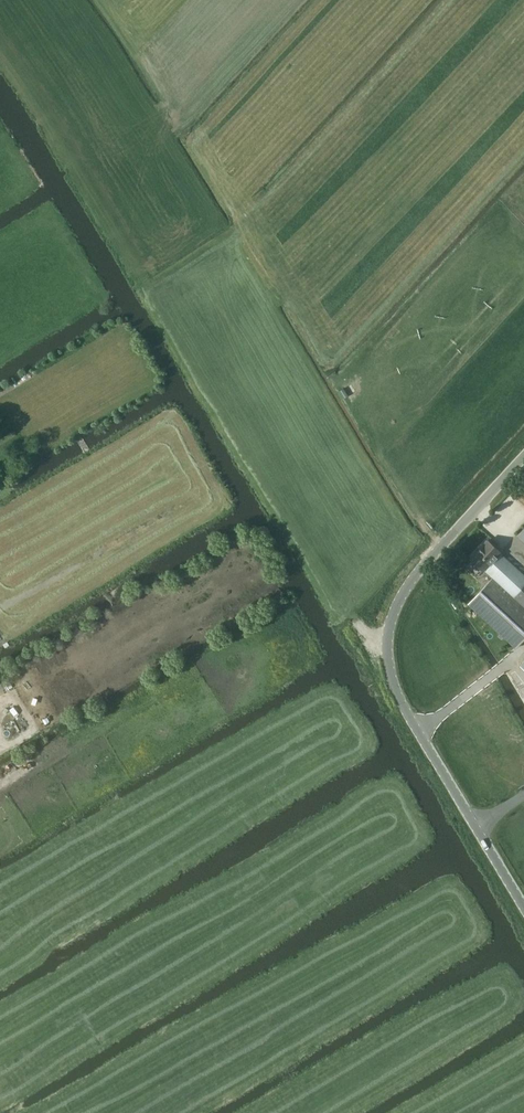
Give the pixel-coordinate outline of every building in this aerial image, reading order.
[(523,639),(523,574),(500,552),(501,551),(489,539),(471,558),(483,570),(484,569),(493,577),(469,604),(516,648),(523,639)]
